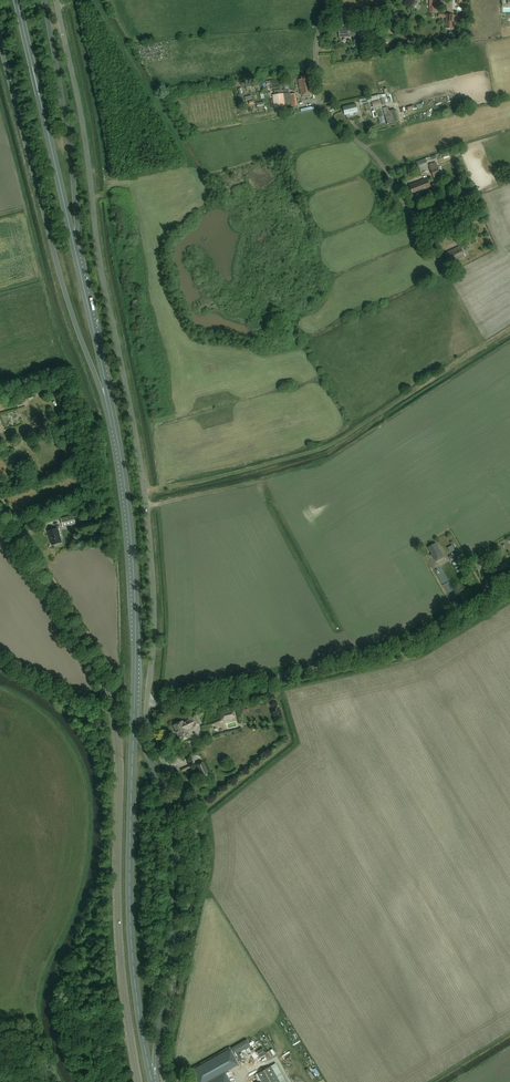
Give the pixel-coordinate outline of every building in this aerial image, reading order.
[(436,4),(436,2),(433,2),(433,4),(428,5),(429,13),(437,13),(436,4)] [(454,16),(446,15),(446,16),(438,15),(438,18),(446,18),(445,30),(453,30),(454,22),(456,22),(457,16),(454,16)] [(375,34),(374,23),(365,23),(366,34),(375,34)] [(354,44),(363,43),(363,37),(356,38),(355,27),(340,28),(340,30),(338,30),(339,38),(353,37),(354,44)] [(301,95),(312,94),(309,76),(307,77),(301,77),(302,79),(298,80),(299,89),(300,89),(301,95)] [(274,108),(297,105),(295,94),(289,95),(289,93),(272,95),(274,108)] [(382,109),(380,99),(371,102),(374,111),(382,109)] [(345,115),(358,112),(357,104),(343,108),(345,115)] [(397,122),(394,110),(386,112),(390,124),(397,122)] [(431,156),(416,162),(417,166),(433,161),(431,156)] [(419,173),(421,177),(431,173),(434,178),(440,176),(436,162),(429,165),(430,169),(419,173)] [(415,194),(431,188),(427,179),(416,183),(409,185),(412,193),(414,192),(415,194)] [(461,237),(463,244),(474,239),(472,233),(461,237)] [(451,264),(465,257),(460,246),(446,253),(447,256),(446,257),(448,262),(449,261),(451,264)] [(64,528),(80,523),(78,514),(61,519),(64,528)] [(48,532),(52,546),(62,543),(58,529),(48,532)] [(428,548),(435,561),(443,557),(436,544),(428,548)] [(451,562),(458,558),(457,557),(460,555),(458,552),(457,553),(456,551),(453,552),(454,554),(448,557),(451,562)] [(509,574),(508,571),(509,570),(506,562),(500,565),(500,564),(488,571),(495,582),(509,574)] [(183,721),(173,726),(180,741),(190,737),(187,730),(201,724),(197,715),(189,718),(190,720),(184,723),(183,721)] [(197,748),(191,751),(196,763),(202,760),(197,748)] [(196,765),(202,778),(209,774),(203,762),(196,765)] [(230,1048),(233,1053),(237,1051),(238,1053),(250,1046),(246,1039),(230,1048)] [(222,1068),(236,1061),(228,1045),(190,1065),(196,1078),(195,1079),(196,1080),(192,1081),(230,1081),(222,1068)] [(263,1048),(256,1052),(260,1057),(266,1054),(263,1048)] [(237,1062),(242,1059),(238,1053),(237,1051),(233,1053),(232,1054),(237,1062)] [(287,1068),(291,1077),(297,1074),(293,1065),(287,1068)] [(271,1066),(254,1076),(257,1081),(280,1081),(271,1066)]
